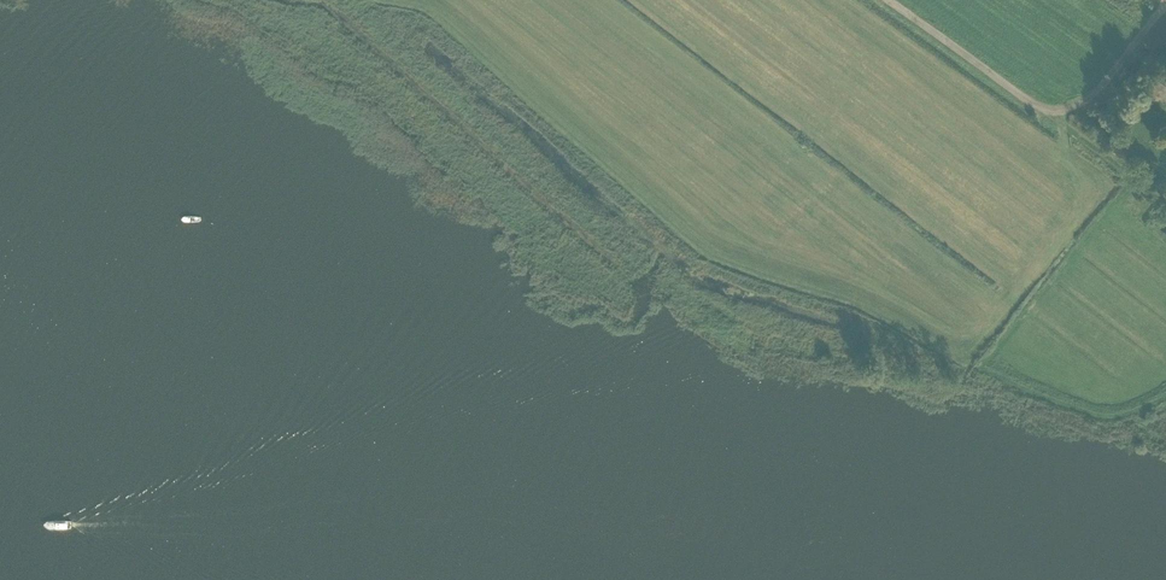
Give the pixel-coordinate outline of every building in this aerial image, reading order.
[(1148,88),(1165,101),(1165,70),(1163,68),(1148,88)]
